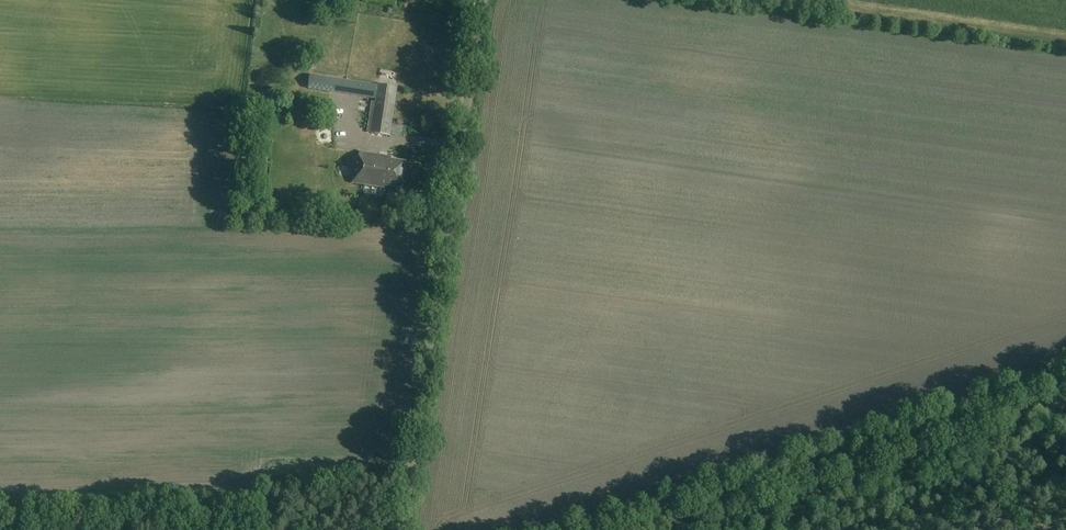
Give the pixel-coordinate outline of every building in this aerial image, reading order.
[(347,94),(376,98),(376,101),(372,101),(368,131),(391,135),(393,123),(398,87),(378,84),(377,84),(376,84),(350,80),(347,80),(310,74),(308,88),(345,94),(347,94)] [(391,162),(391,160),(360,156),(359,162),(356,161),(353,182),(387,187),(388,185),(399,187),(402,164),(391,162)]
